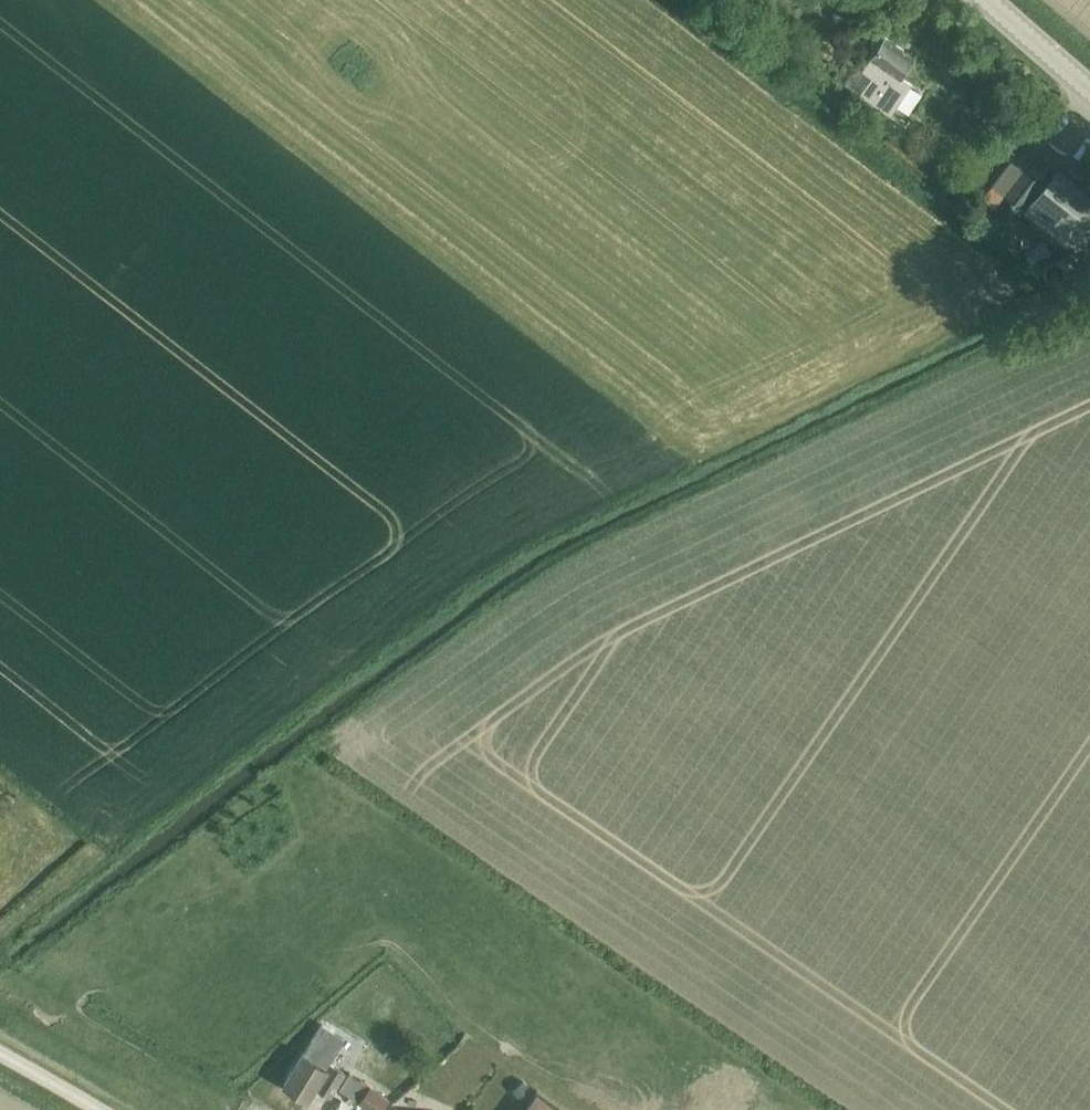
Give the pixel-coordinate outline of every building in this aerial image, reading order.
[(869,76),(858,92),(891,116),(914,84),(901,75),(915,56),(884,35),(860,70),(869,76)] [(993,186),(1076,250),(1089,232),(1089,204),(1086,201),(1089,196),(1089,193),(1055,166),(1065,153),(1034,129),(1014,156),(1015,158),(993,186)] [(344,1038),(332,1031),(322,1025),(286,1086),(308,1099),(316,1086),(331,1095),(345,1072),(335,1066),(341,1057),(335,1054),(344,1038)] [(521,1077),(510,1085),(519,1098),(531,1090),(521,1077)] [(357,1101),(358,1102),(370,1109),(381,1109),(389,1099),(370,1085),(368,1088),(357,1101)] [(537,1091),(536,1092),(524,1109),(564,1109),(537,1091)]
